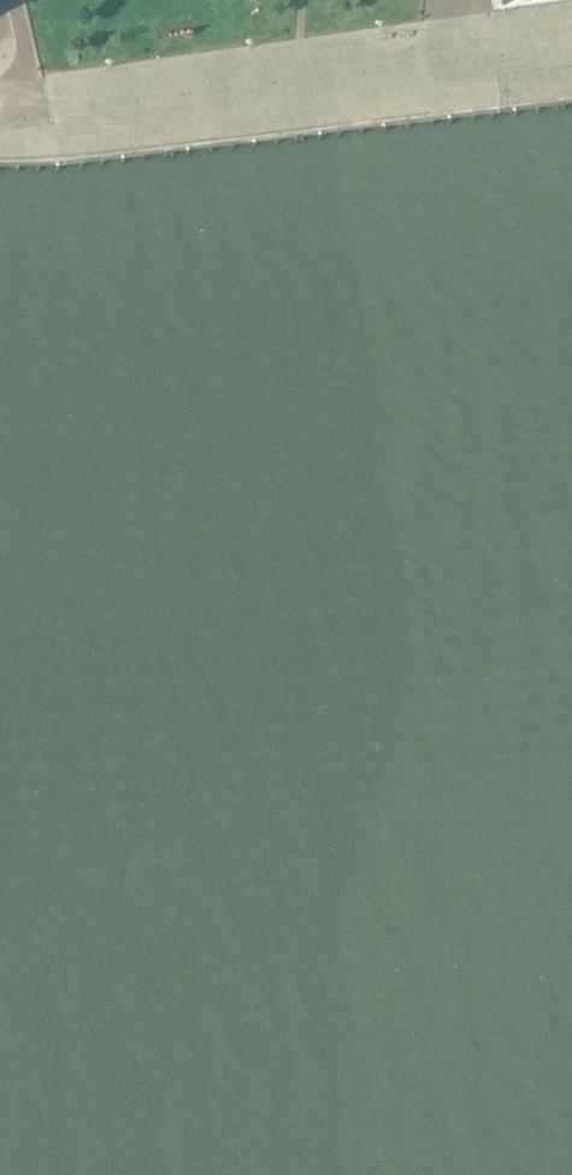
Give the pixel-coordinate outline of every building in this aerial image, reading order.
[(494,12),(571,1),(571,0),(495,0),(494,12)]
